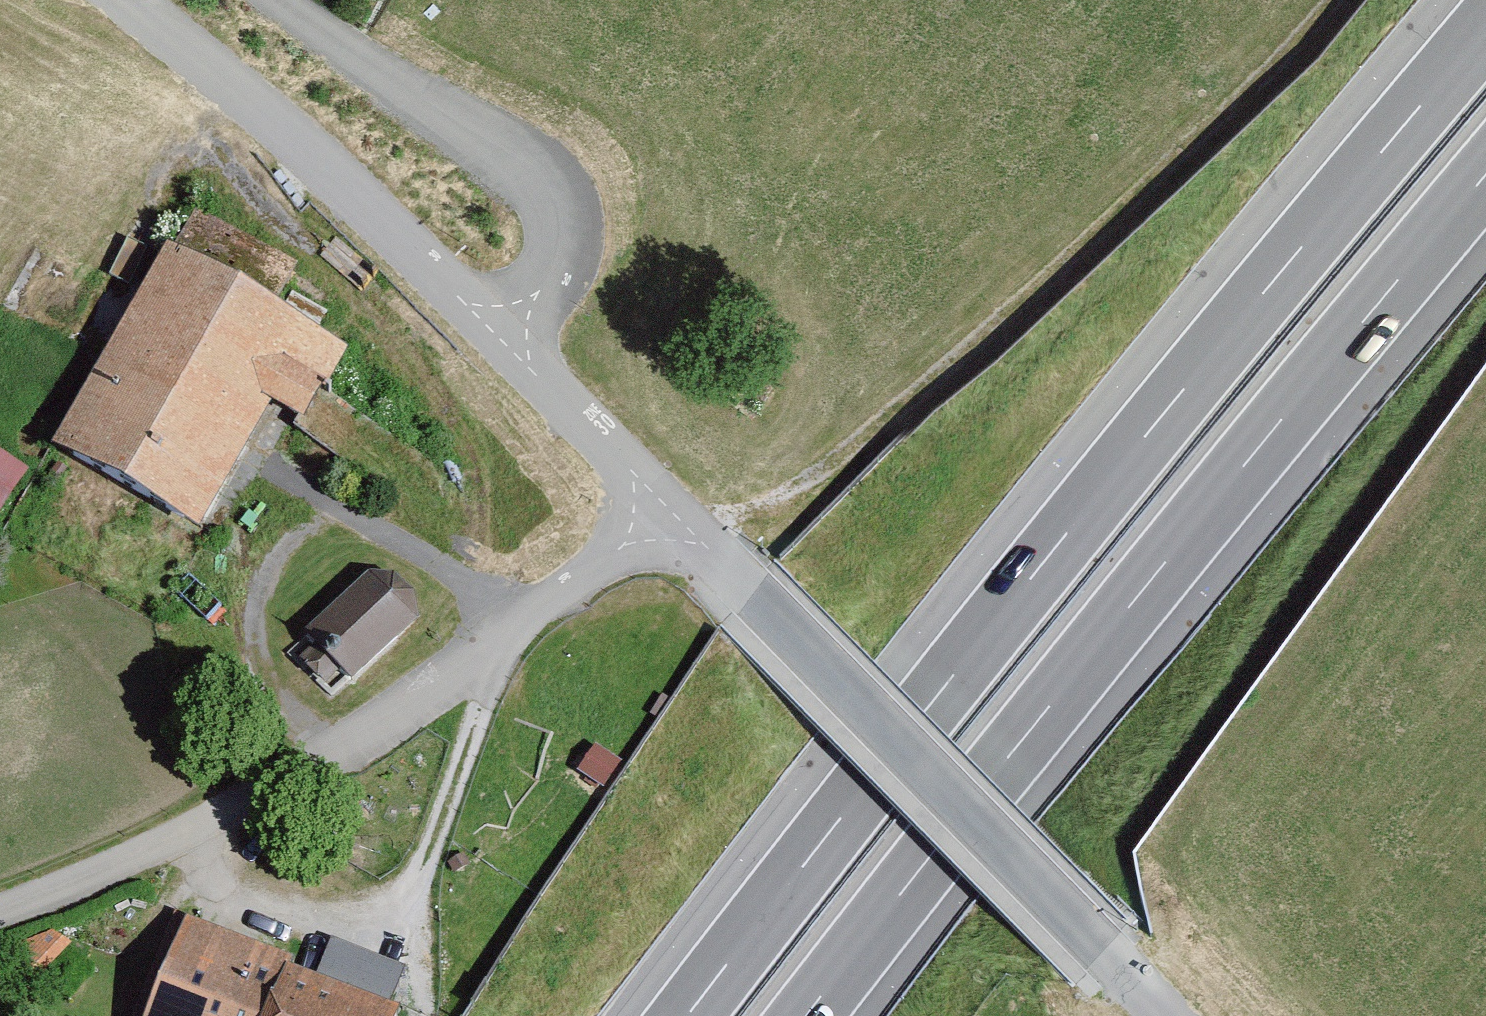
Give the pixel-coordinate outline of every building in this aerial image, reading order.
[(196,538),(266,413),(296,430),(338,355),(160,255),(47,455),(196,538)] [(0,442),(0,493),(10,498),(32,460),(0,442)] [(344,683),(407,629),(408,602),(391,583),(363,580),(300,634),(307,642),(293,655),(320,687),(335,674),(344,683)] [(182,922),(147,1015),(387,1015),(387,1014),(275,971),(280,958),(182,922)]
